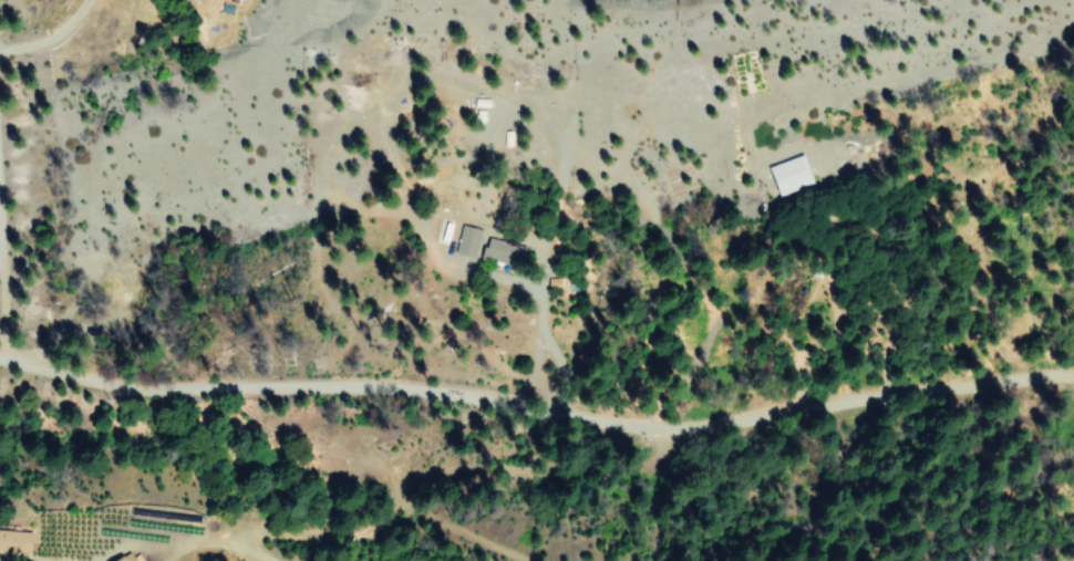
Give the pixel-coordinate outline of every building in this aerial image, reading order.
[(771,193),(808,184),(800,155),(764,164),(771,193)] [(453,254),(474,258),(478,229),(457,225),(453,254)] [(478,259),(516,265),(519,245),(481,239),(478,259)] [(0,530),(0,551),(27,552),(28,531),(0,530)] [(127,552),(109,560),(131,560),(127,552)]
